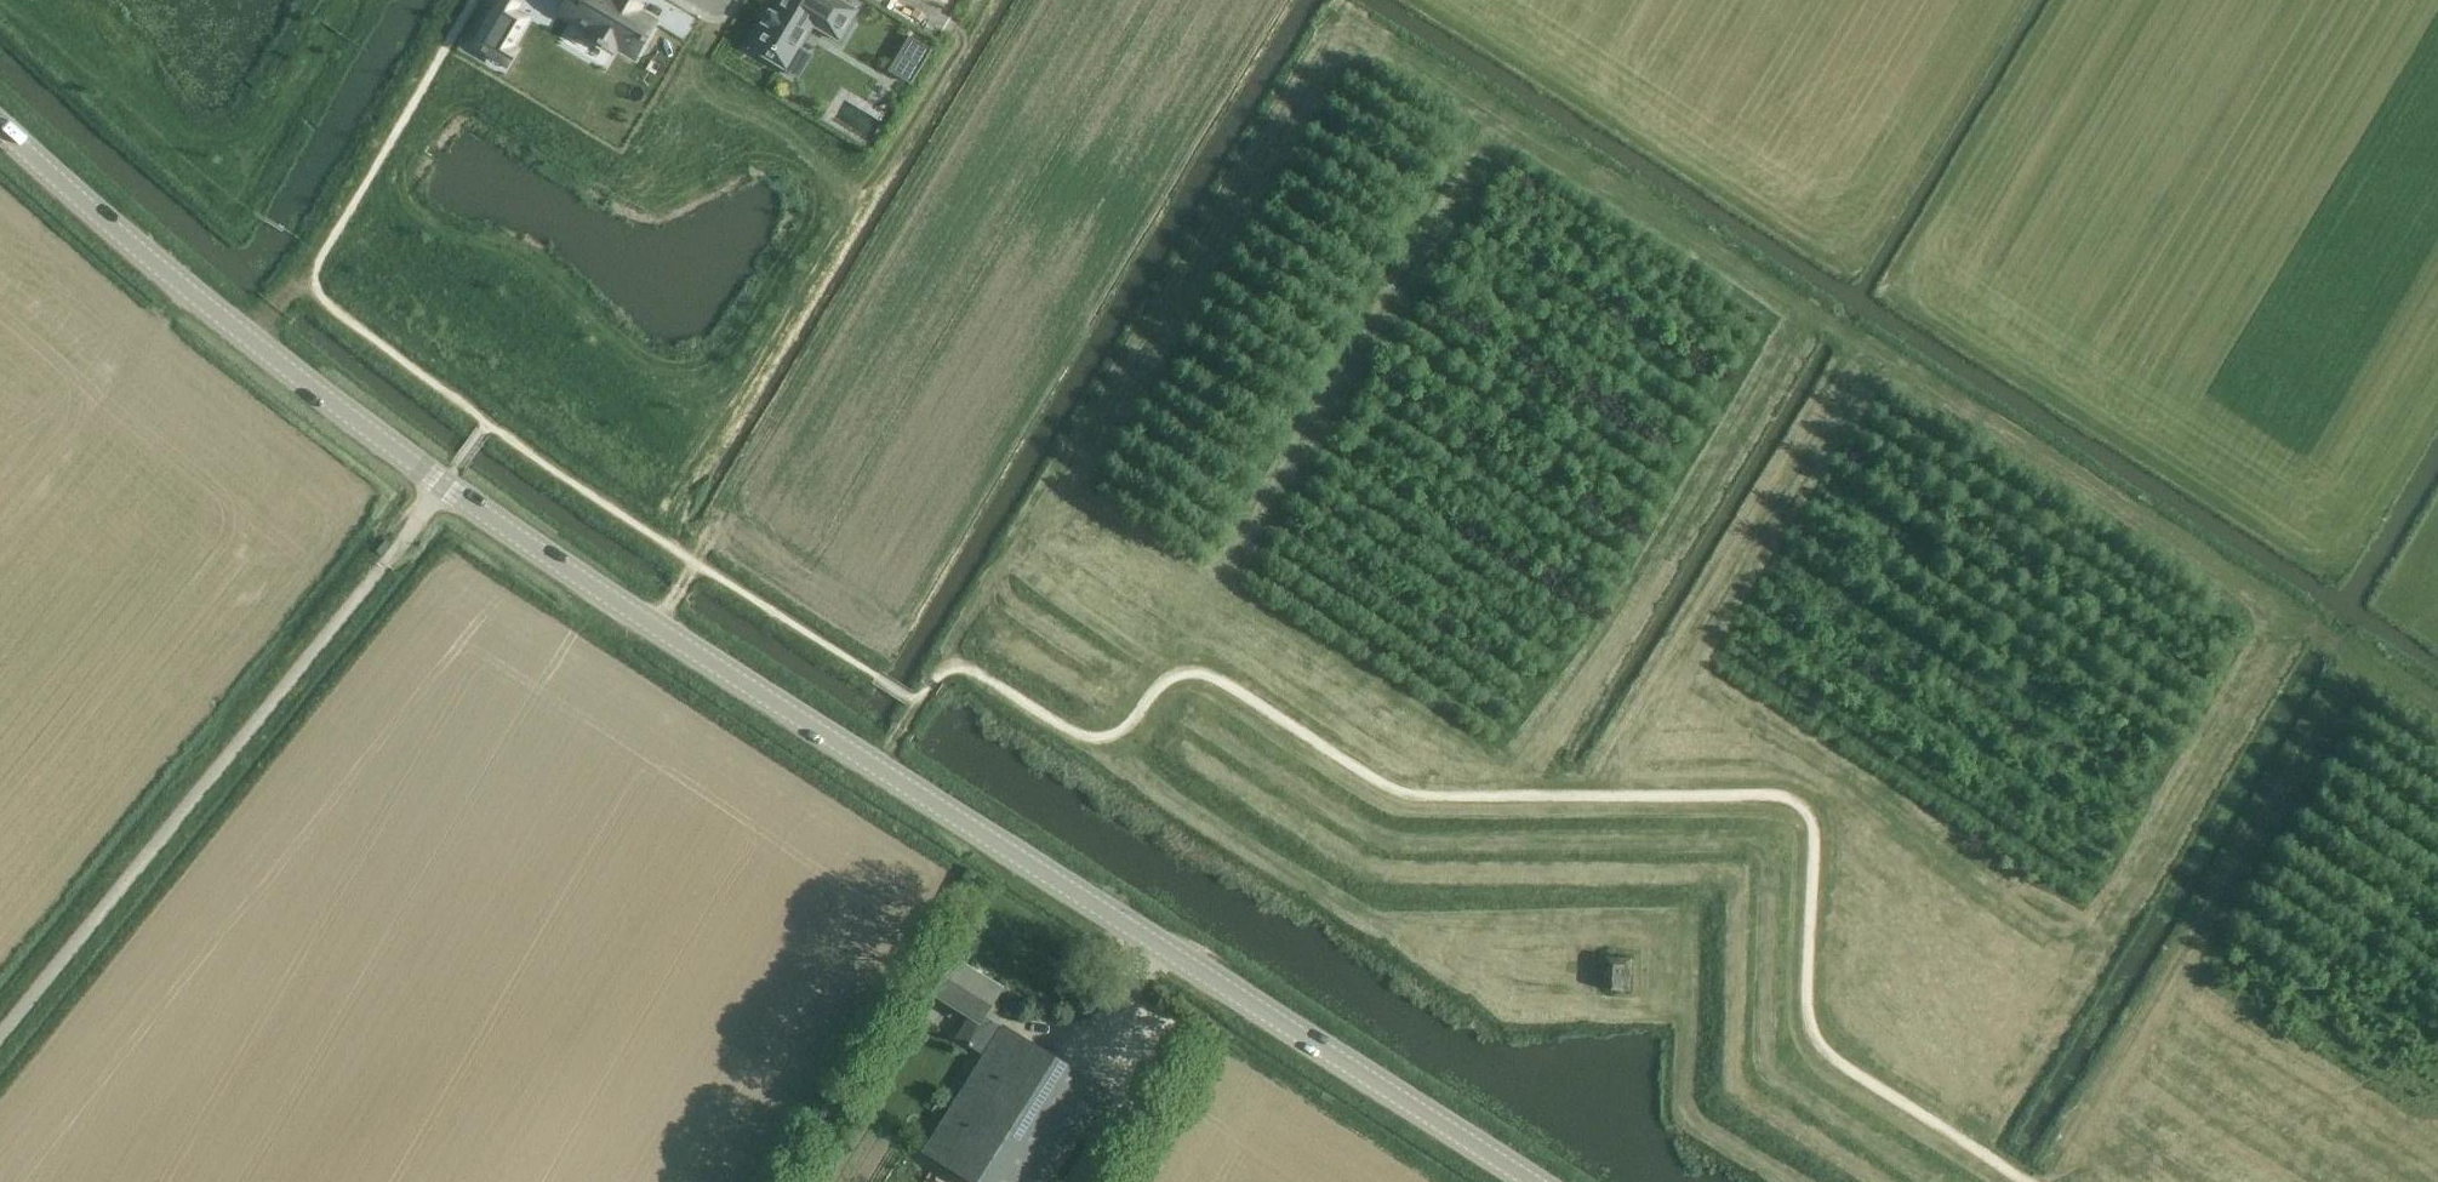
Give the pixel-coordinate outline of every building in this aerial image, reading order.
[(473,46),(503,65),(513,49),(509,47),(527,18),(514,10),(515,8),(502,0),(500,0),(473,46)] [(556,15),(586,32),(583,36),(616,56),(618,52),(636,62),(660,20),(643,10),(646,5),(638,0),(564,0),(556,15)] [(748,49),(788,72),(802,47),(814,28),(840,43),(860,9),(844,0),(781,0),(775,11),(771,9),(748,49)] [(910,37),(890,71),(911,84),(931,50),(910,37)] [(944,979),(933,996),(966,1016),(954,1035),(983,1054),(923,1152),(972,1181),(1051,1181),(1108,1092),(1003,1026),(999,1032),(981,1021),(1003,987),(957,958),(944,979)] [(1632,971),(1601,968),(1598,999),(1629,1002),(1632,971)]
